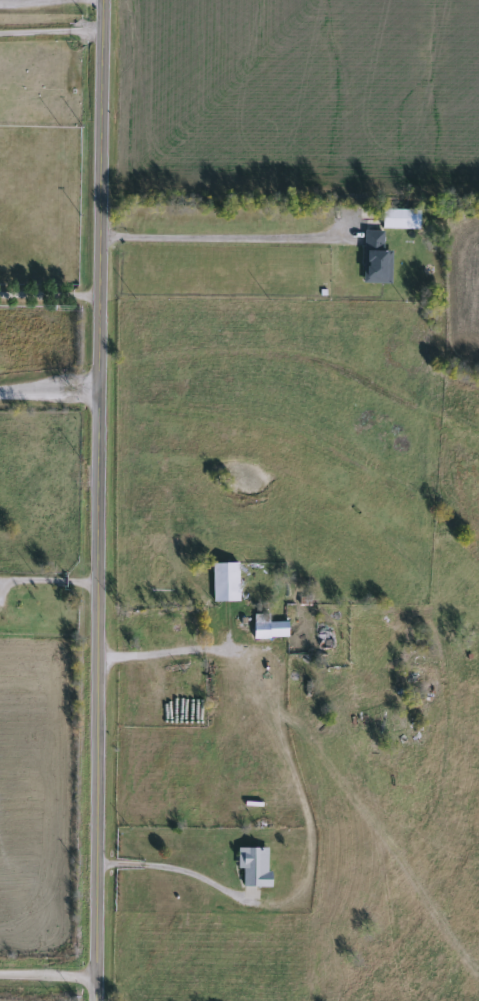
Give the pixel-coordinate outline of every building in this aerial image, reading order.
[(383,250),(389,250),(389,283),(364,283),(364,231),(383,231),(383,250)] [(238,602),(212,602),(211,564),(237,564),(238,602)] [(287,638),(253,638),(253,615),(268,615),(268,621),(287,621),(287,638)] [(268,847),(268,886),(238,887),(238,847),(268,847)]
